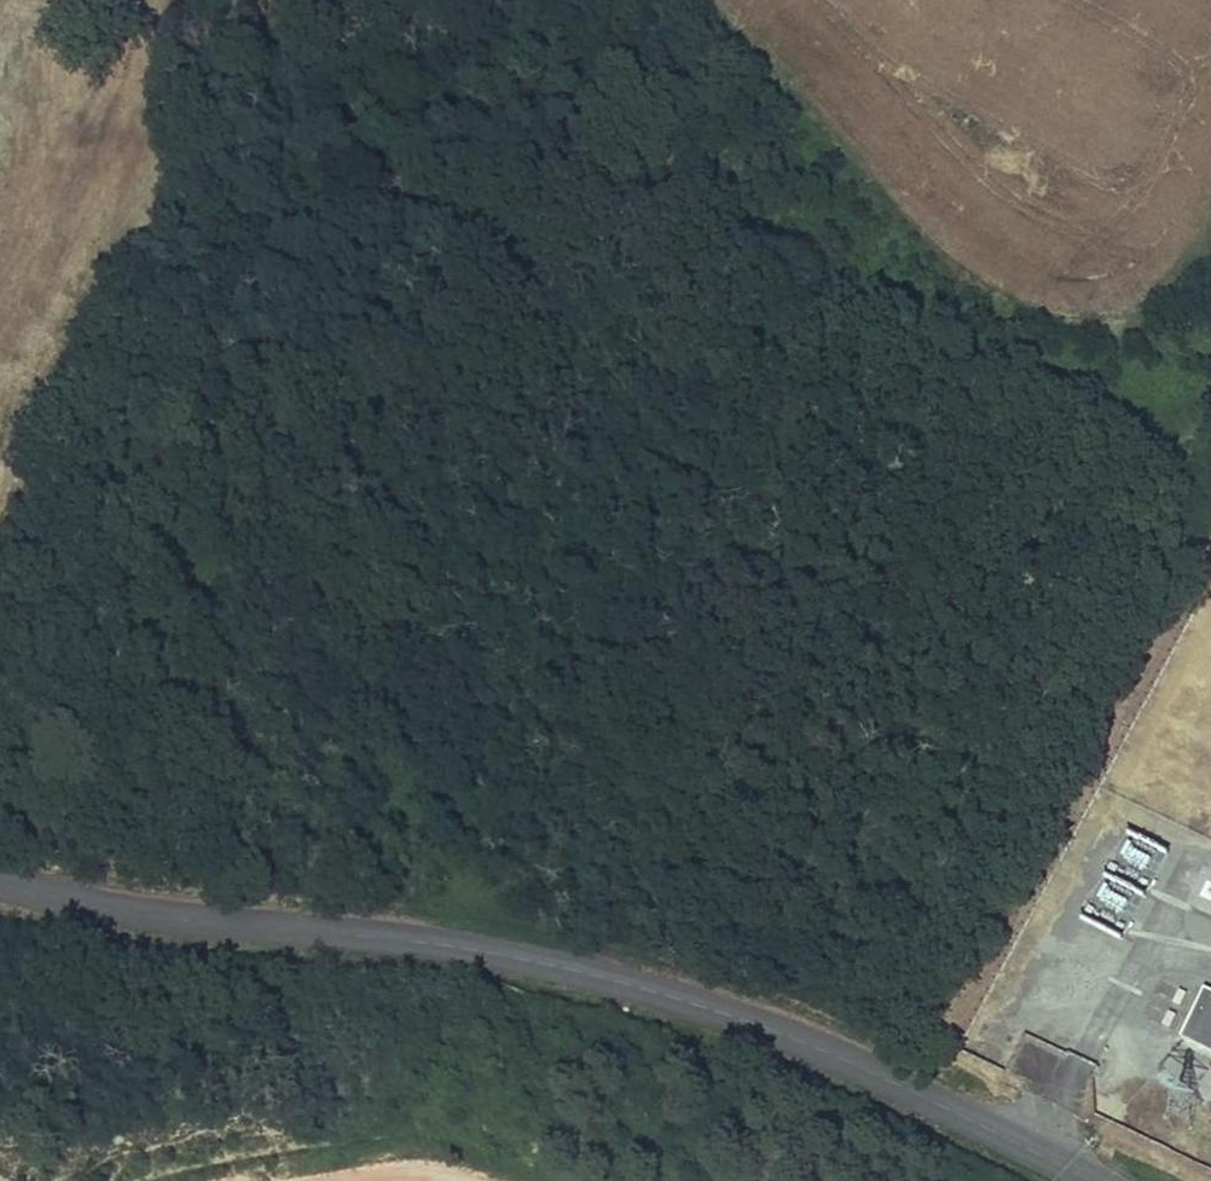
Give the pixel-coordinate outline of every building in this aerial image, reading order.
[(1153,875),(1164,847),(1128,833),(1118,862),(1153,875)] [(1100,903),(1124,918),(1138,895),(1114,880),(1100,903)] [(1204,991),(1181,1038),(1210,1053),(1210,994),(1204,991)]
